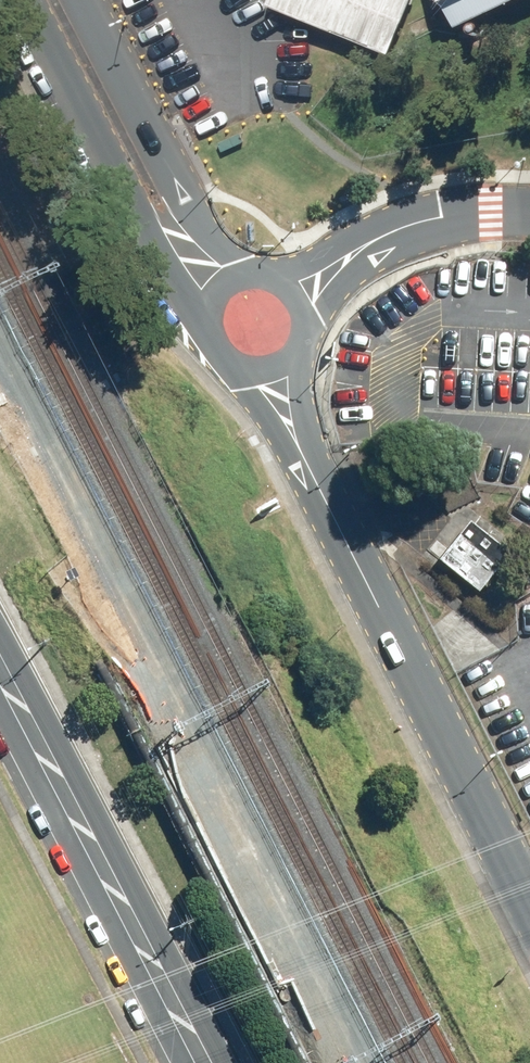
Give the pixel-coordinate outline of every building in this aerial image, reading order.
[(400,45),(418,0),(288,0),(400,45)] [(456,26),(506,0),(445,0),(456,26)] [(477,525),(451,562),(493,592),(519,555),(477,525)]
